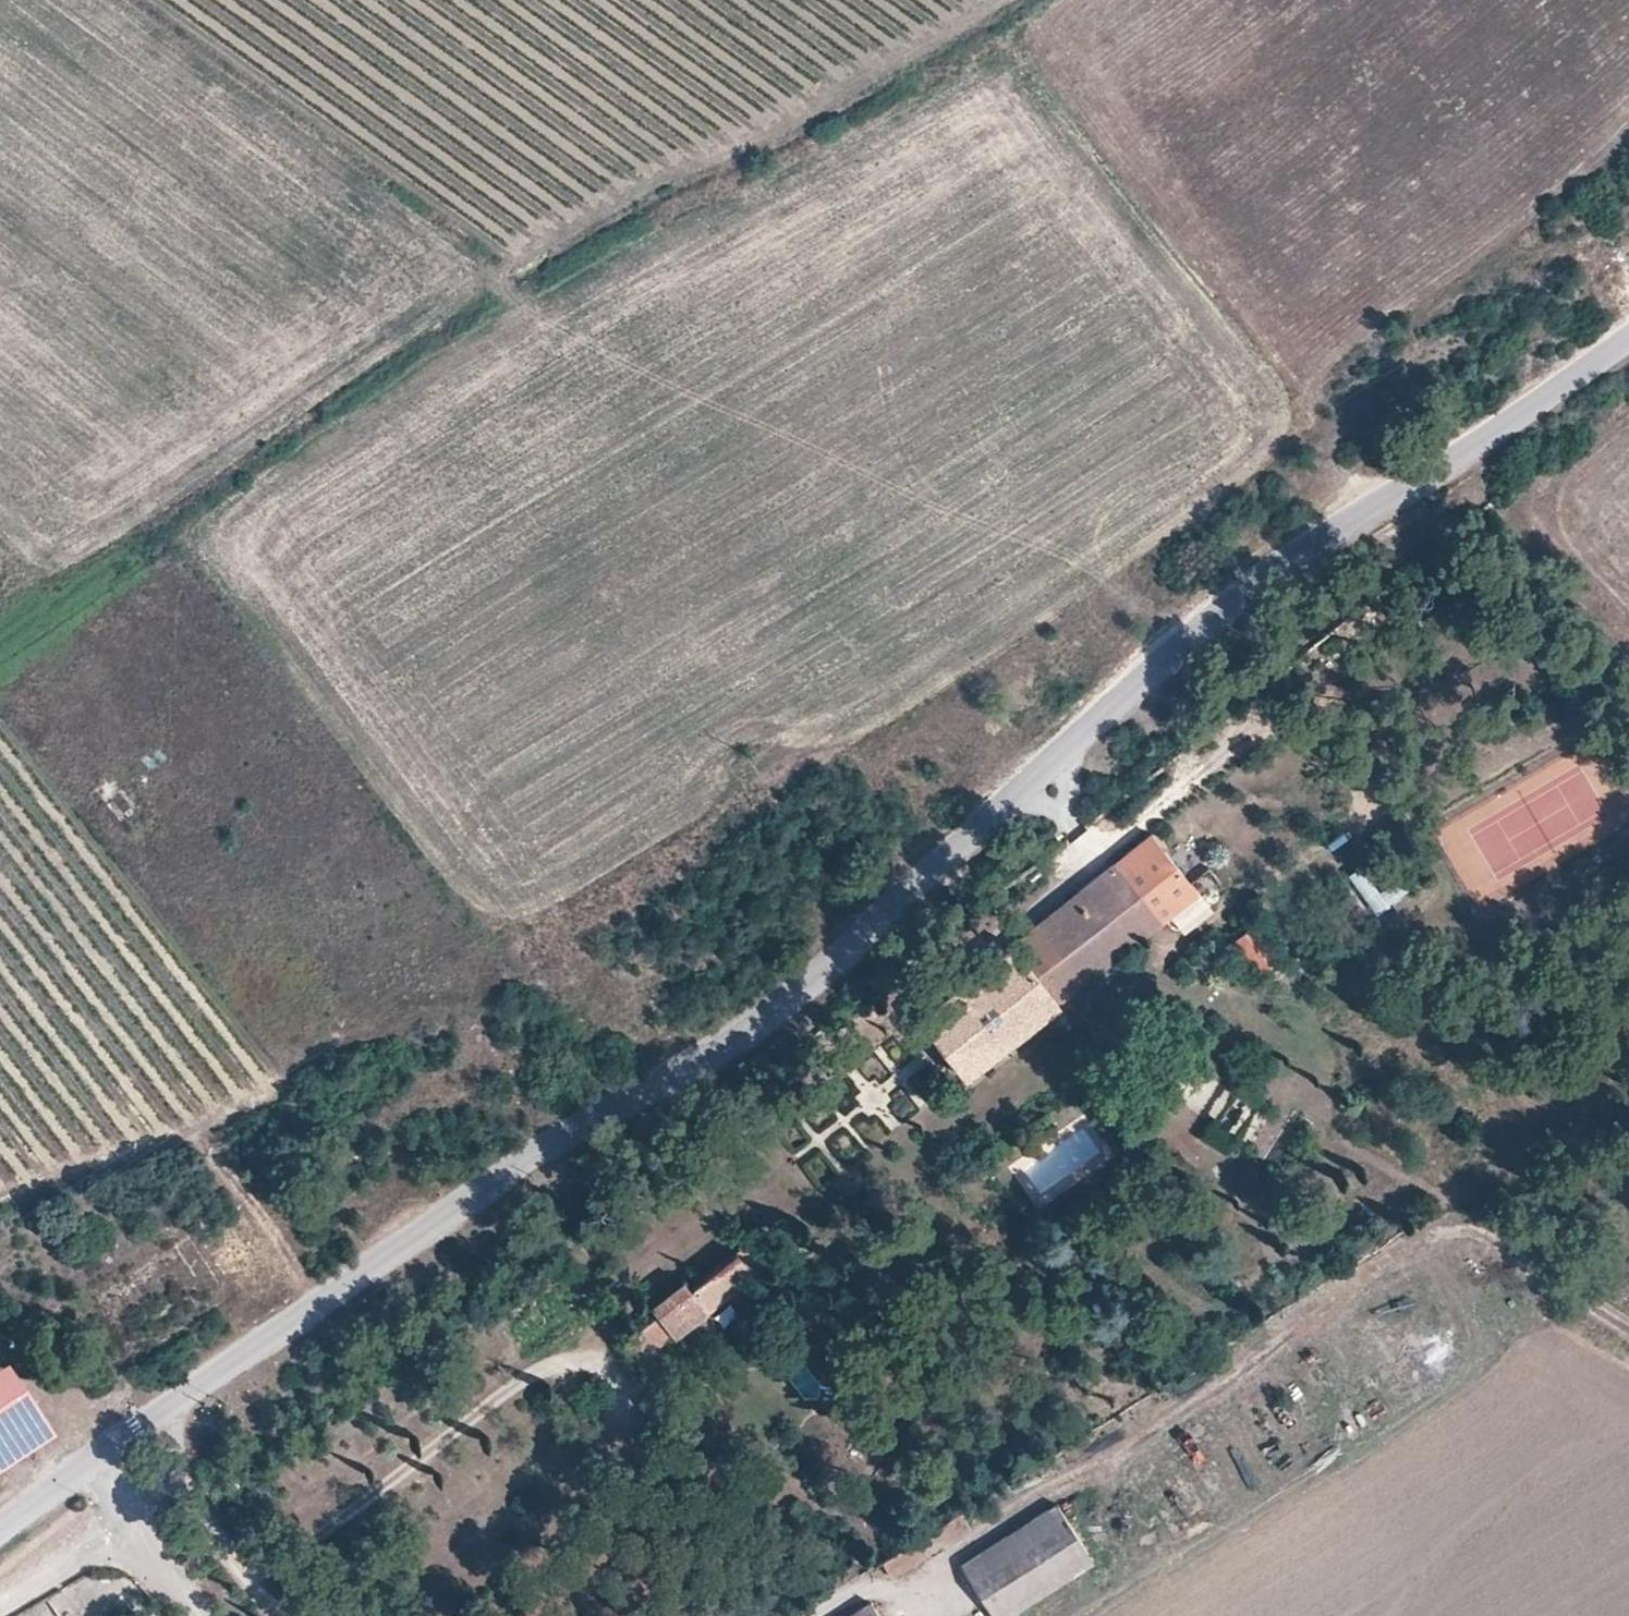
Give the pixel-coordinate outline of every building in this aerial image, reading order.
[(1076,890),(1123,950),(1198,893),(1150,833),(1096,875),(1076,890)] [(1369,911),(1406,889),(1397,874),(1373,888),(1358,862),(1345,870),(1369,911)] [(1010,941),(1058,1001),(1123,950),(1076,890),(1010,941)] [(1276,960),(1249,928),(1230,944),(1257,976),(1276,960)] [(1065,1011),(1058,1001),(1010,941),(913,1016),(968,1087),(1065,1011)] [(777,1305),(739,1260),(692,1295),(686,1287),(652,1313),(659,1322),(634,1342),(630,1349),(630,1357),(637,1363),(646,1364),(678,1345),(671,1337),(704,1312),(711,1319),(739,1297),(758,1320),(777,1305)] [(4,1361),(0,1363),(0,1460),(49,1428),(4,1361)] [(1053,1502),(960,1564),(994,1615),(1005,1615),(1089,1561),(1053,1502)] [(916,1541),(925,1555),(968,1529),(959,1515),(916,1541)] [(916,1541),(881,1562),(890,1576),(925,1555),(916,1541)] [(869,1602),(847,1615),(877,1615),(869,1602)]
